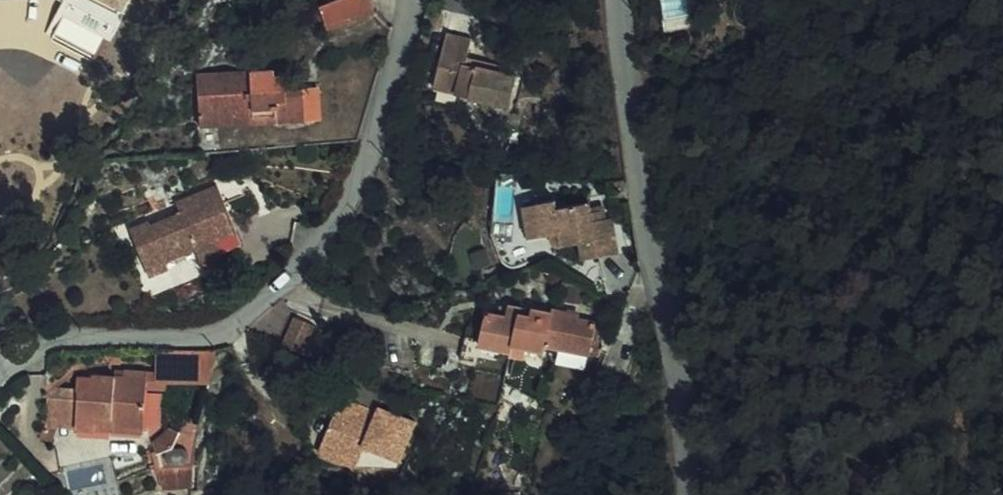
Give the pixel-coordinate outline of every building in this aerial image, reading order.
[(370,12),(365,0),(339,0),(316,9),(324,30),(370,12)] [(691,0),(663,0),(665,28),(692,26),(691,0)] [(504,118),(513,89),(494,84),(463,75),(465,67),(469,50),(445,43),(431,96),(504,118)] [(463,75),(494,84),(496,76),(465,67),(463,75)] [(275,75),(198,81),(201,123),(277,117),(278,128),(308,126),(305,92),(277,94),(275,75)] [(305,92),(308,126),(323,125),(320,91),(305,92)] [(277,117),(201,123),(202,134),(278,128),(277,117)] [(202,269),(247,252),(222,191),(179,209),(183,218),(153,229),(151,225),(130,234),(149,280),(168,272),(165,266),(196,254),(202,269)] [(618,261),(614,226),(603,227),(593,228),(592,218),(591,208),(557,212),(556,204),(526,207),(530,242),(551,239),(552,246),(553,248),(555,249),(557,251),(560,251),(581,249),(583,265),(618,261)] [(593,228),(603,227),(602,217),(592,218),(593,228)] [(520,311),(519,316),(517,323),(509,321),(494,317),(486,347),(518,357),(518,359),(532,364),(535,353),(552,358),(553,354),(597,367),(606,334),(589,330),(577,327),(578,322),(562,317),(561,323),(543,317),(541,322),(531,320),(532,315),(520,311)] [(517,323),(519,316),(511,314),(509,321),(517,323)] [(589,330),(590,325),(578,322),(577,327),(589,330)] [(305,334),(294,362),(321,374),(333,346),(305,334)] [(221,348),(163,345),(162,368),(162,378),(209,379),(221,348)] [(102,371),(102,386),(83,385),(82,414),(116,416),(116,427),(149,428),(151,377),(151,367),(127,366),(127,373),(102,371)] [(151,367),(151,377),(162,378),(162,368),(151,367)] [(82,414),(83,385),(62,383),(51,390),(50,423),(40,434),(51,436),(60,424),(82,425),(82,414)] [(391,393),(367,388),(354,388),(356,414),(361,416),(357,428),(341,422),(331,448),(368,463),(372,452),(406,466),(419,430),(386,416),(391,393)] [(82,414),(82,425),(116,427),(116,416),(82,414)] [(114,458),(148,450),(149,428),(116,427),(114,458)] [(368,463),(331,448),(327,462),(363,477),(368,463)] [(157,477),(190,474),(193,460),(156,463),(157,477)] [(190,474),(157,477),(158,494),(186,494),(190,474)]
